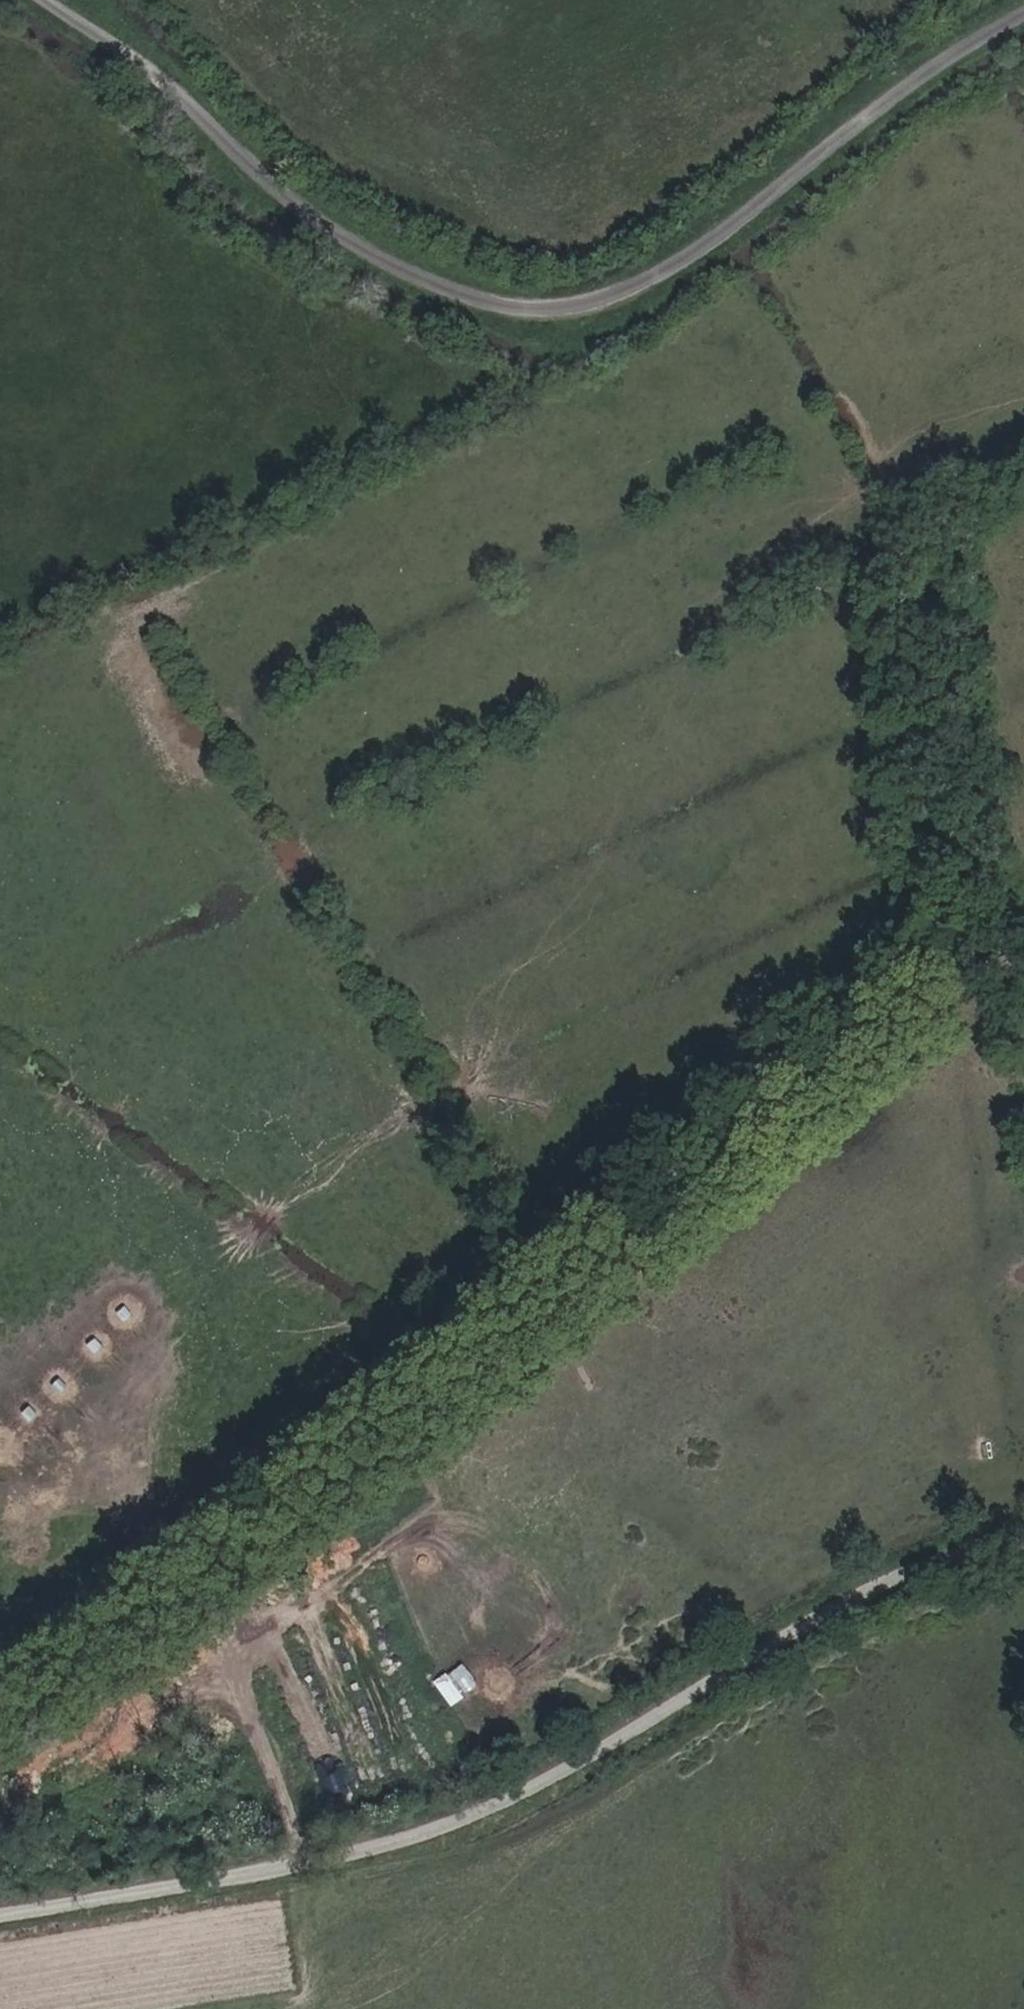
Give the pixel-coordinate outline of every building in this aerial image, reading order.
[(466,1661),(440,1681),(458,1704),(484,1684),(466,1661)]
